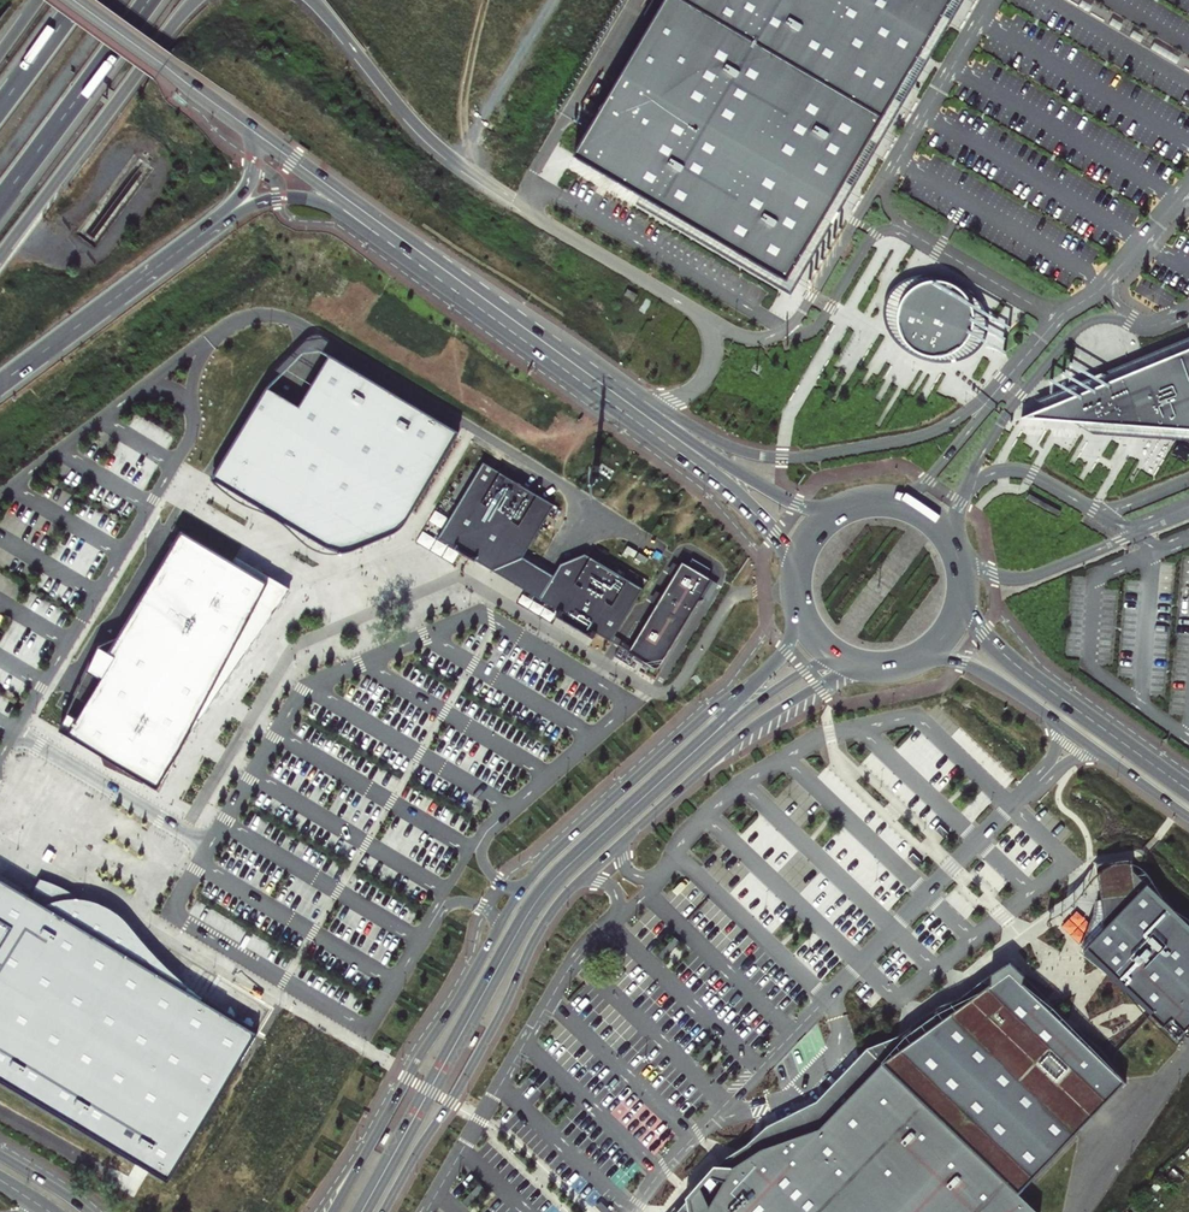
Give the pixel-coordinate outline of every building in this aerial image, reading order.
[(577,155),(787,280),(952,0),(667,0),(577,155)] [(898,318),(900,330),(905,341),(914,349),(925,355),(937,356),(949,354),(959,348),(968,339),(972,328),(973,316),(970,303),(963,293),(953,285),(941,281),(928,282),(917,286),(907,294),(900,305),(898,318)] [(1023,418),(1188,429),(1188,350),(1023,418)] [(292,420),(260,402),(214,480),(328,548),(339,548),(394,526),(405,522),(458,434),(330,356),(292,420)] [(483,464),(439,538),(613,642),(645,590),(587,555),(560,566),(553,577),(523,559),(554,506),(483,464)] [(245,640),(279,588),(183,532),(111,654),(99,651),(92,677),(107,682),(89,724),(77,722),(72,738),(170,796),(196,754),(245,640)] [(628,545),(623,552),(634,559),(638,552),(628,545)] [(639,552),(635,559),(645,566),(649,559),(639,552)] [(711,569),(693,558),(688,566),(683,562),(679,569),(676,568),(674,573),(676,574),(663,596),(660,595),(656,602),(658,604),(630,652),(658,669),(711,580),(706,577),(711,569)] [(1133,870),(1132,858),(1097,864),(1103,900),(1099,900),(1099,909),(1103,908),(1107,928),(1086,950),(1177,1041),(1188,1028),(1188,924),(1133,870)] [(0,880),(0,1055),(182,1156),(256,1033),(142,965),(140,948),(132,932),(124,918),(109,908),(87,902),(71,902),(40,883),(30,898),(0,880)] [(1125,1081),(1023,984),(1027,975),(1010,961),(994,969),(944,1019),(933,1016),(916,1026),(913,1041),(885,1061),(819,1128),(760,1149),(734,1167),(714,1165),(687,1198),(690,1211),(1033,1211),(1018,1192),(1125,1081)]
